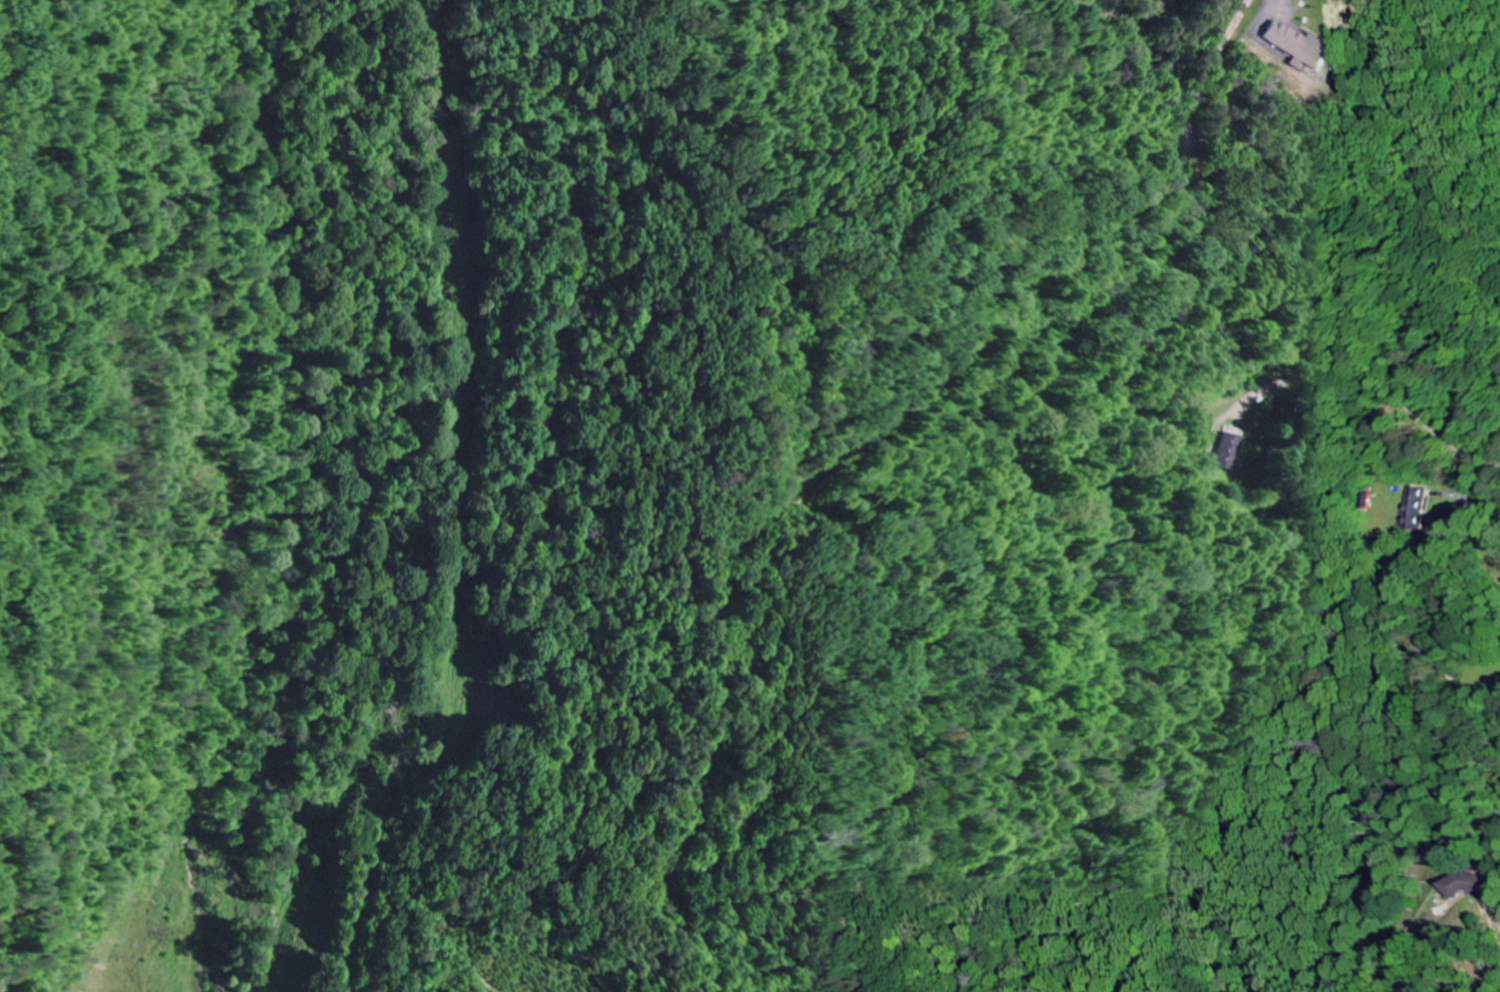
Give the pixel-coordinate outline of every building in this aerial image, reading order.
[(1268,41),(1299,55),(1295,65),(1302,68),(1305,63),(1325,73),(1334,55),(1323,50),(1328,40),(1312,32),(1309,37),(1277,22),(1268,41)] [(1219,468),(1238,471),(1245,437),(1225,433),(1219,468)] [(1431,490),(1409,489),(1408,531),(1430,532),(1431,490)] [(1444,887),(1452,901),(1475,889),(1484,906),(1495,901),(1479,870),(1444,887)]
